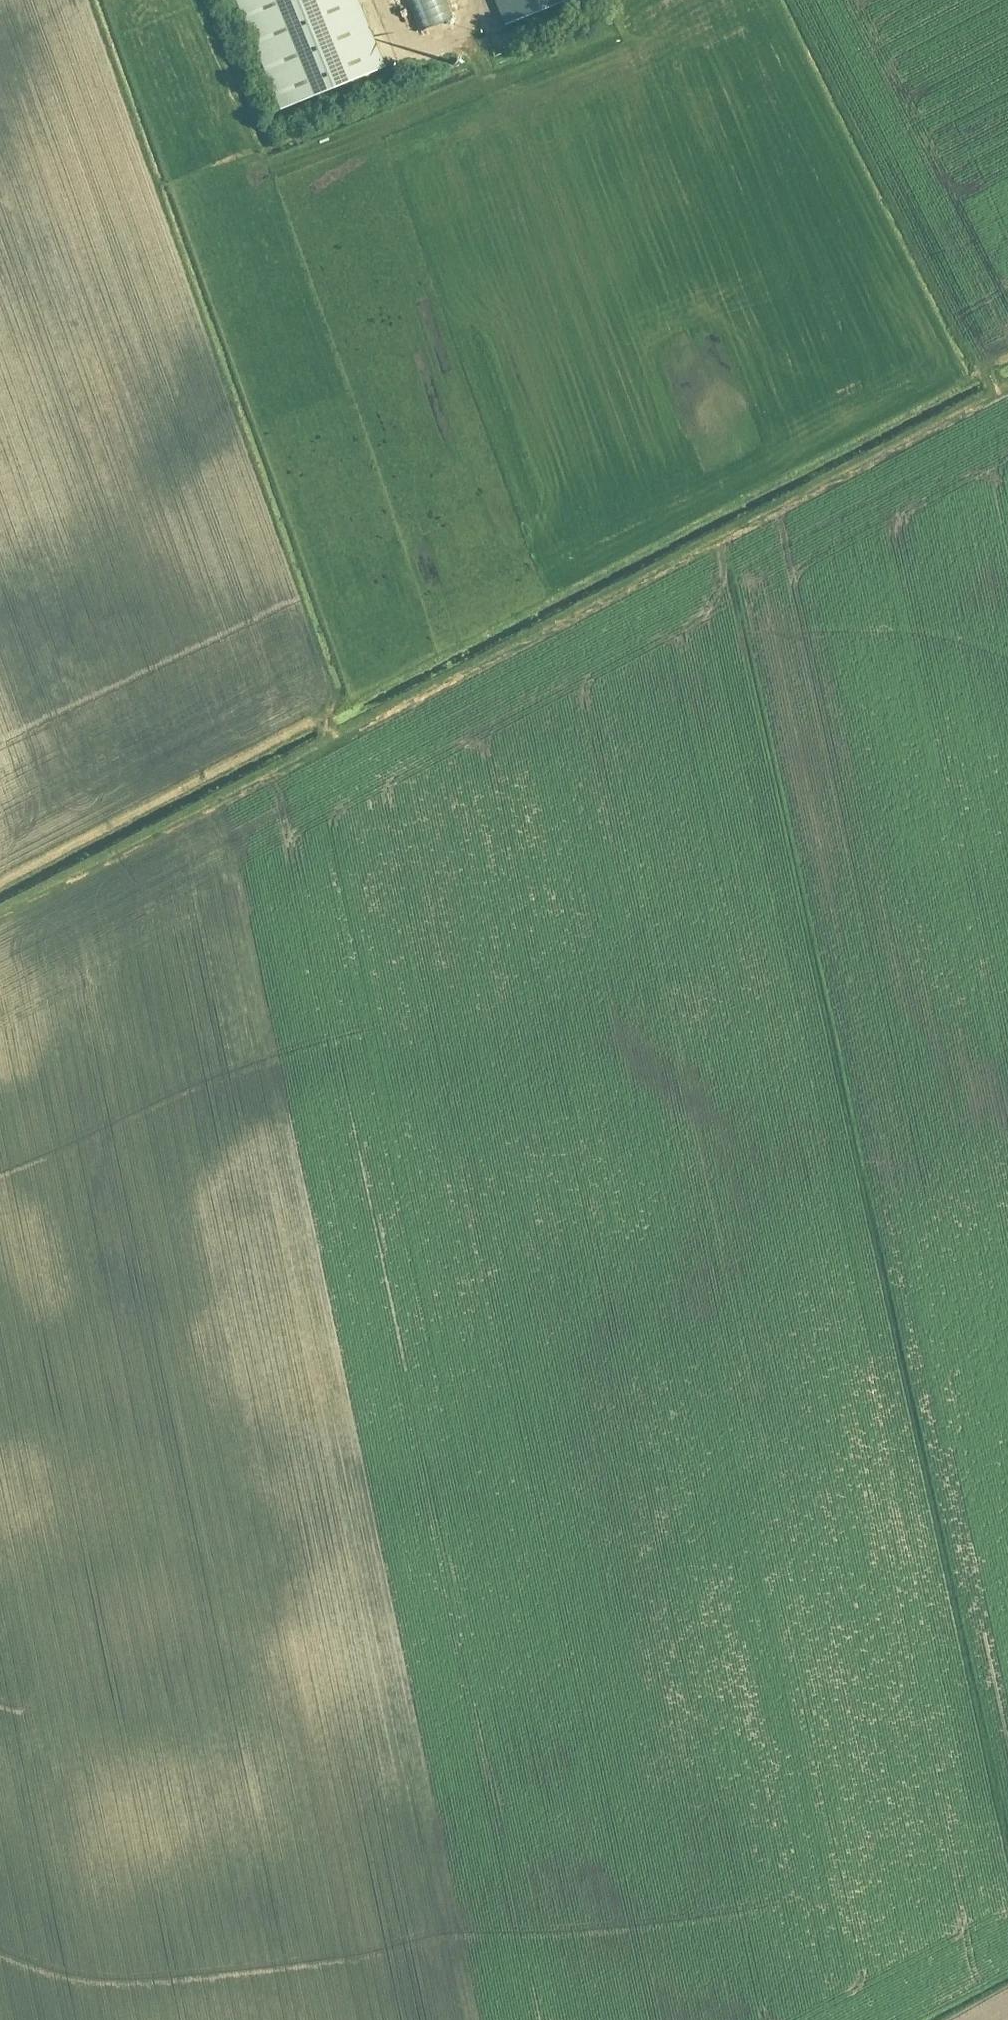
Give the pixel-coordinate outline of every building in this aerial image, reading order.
[(385,68),(357,0),(236,0),(281,110),(385,68)] [(563,0),(496,0),(505,23),(563,0)]
